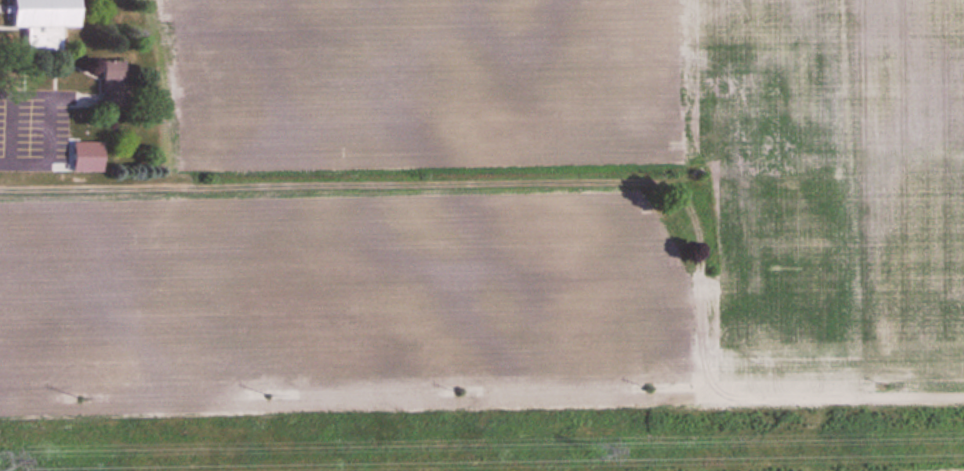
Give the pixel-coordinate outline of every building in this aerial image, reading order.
[(6,29),(22,29),(22,57),(58,57),(58,27),(72,27),(72,0),(6,0),(6,29)] [(96,103),(119,103),(119,60),(96,60),(96,103)] [(68,171),(92,171),(92,153),(68,153),(68,171)]
